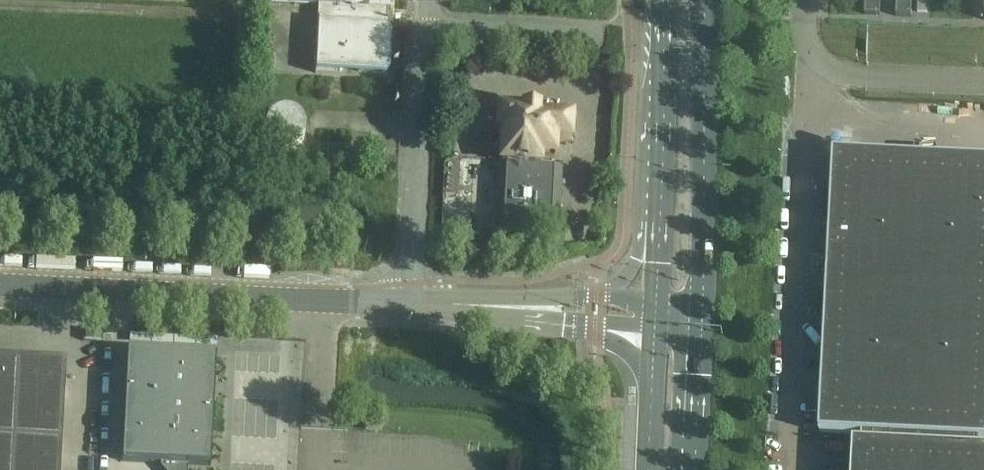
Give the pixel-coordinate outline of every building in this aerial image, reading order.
[(318,5),(315,70),(383,74),(389,69),(391,31),(386,26),(387,9),(391,9),(392,0),(215,0),(318,5)] [(864,15),(879,16),(880,0),(865,0),(864,15)] [(910,17),(911,0),(896,0),(895,16),(910,17)] [(538,169),(538,165),(539,165),(540,159),(554,160),(555,143),(569,144),(570,117),(537,115),(537,109),(519,108),(519,111),(493,109),(492,129),(502,130),(500,162),(501,162),(501,166),(497,166),(492,232),(547,236),(547,238),(555,238),(555,236),(556,236),(561,170),(538,169)] [(277,115),(273,117),(270,119),(268,122),(266,125),(265,129),(264,133),(264,136),(265,140),(267,144),(269,147),(272,149),(275,151),(278,153),(282,154),(286,154),(290,153),(293,152),(297,150),(299,147),(302,144),(303,141),(304,137),(304,133),(304,129),(303,125),(301,122),(298,119),(295,117),(292,115),(288,114),(284,114),(281,114),(277,115)] [(853,434),(983,440),(983,160),(832,152),(818,432),(853,434)] [(86,331),(85,340),(101,342),(102,332),(102,331),(86,330),(86,331)] [(188,465),(210,466),(215,356),(127,352),(122,462),(160,464),(160,467),(162,469),(187,469),(188,465)] [(0,361),(0,383),(16,384),(17,362),(0,361)] [(63,364),(17,362),(16,384),(62,386),(63,364)] [(15,405),(16,384),(0,383),(0,404),(15,405)] [(15,405),(61,408),(62,386),(16,384),(15,405)] [(14,427),(15,405),(0,404),(0,426),(14,427)] [(14,427),(60,429),(61,408),(15,405),(14,427)] [(12,448),(14,427),(0,426),(0,447),(12,448)] [(12,448),(59,450),(60,429),(14,427),(12,448)] [(851,469),(978,469),(980,450),(980,441),(862,435),(861,444),(853,444),(853,456),(851,456),(851,469)] [(11,469),(12,448),(0,447),(0,469),(11,469)] [(28,469),(58,469),(59,450),(12,448),(11,469),(28,469)]
